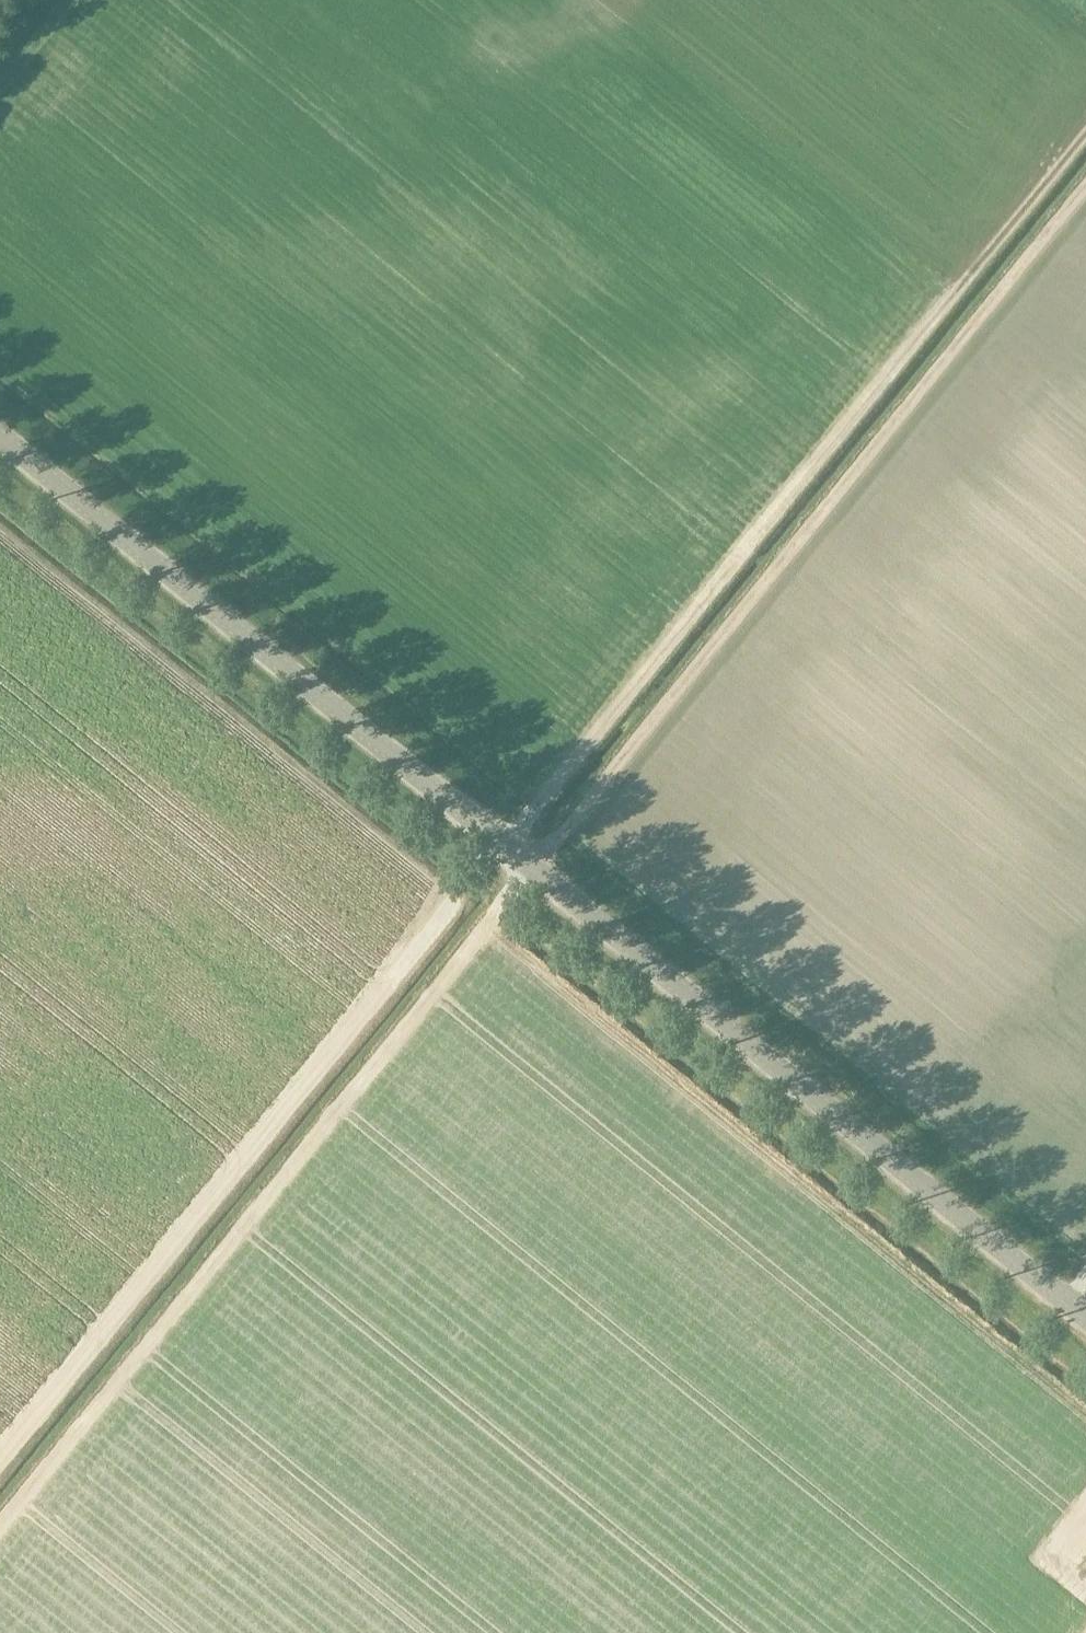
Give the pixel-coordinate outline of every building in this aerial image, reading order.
[(586,822),(594,842),(605,838),(597,818),(586,822)]
